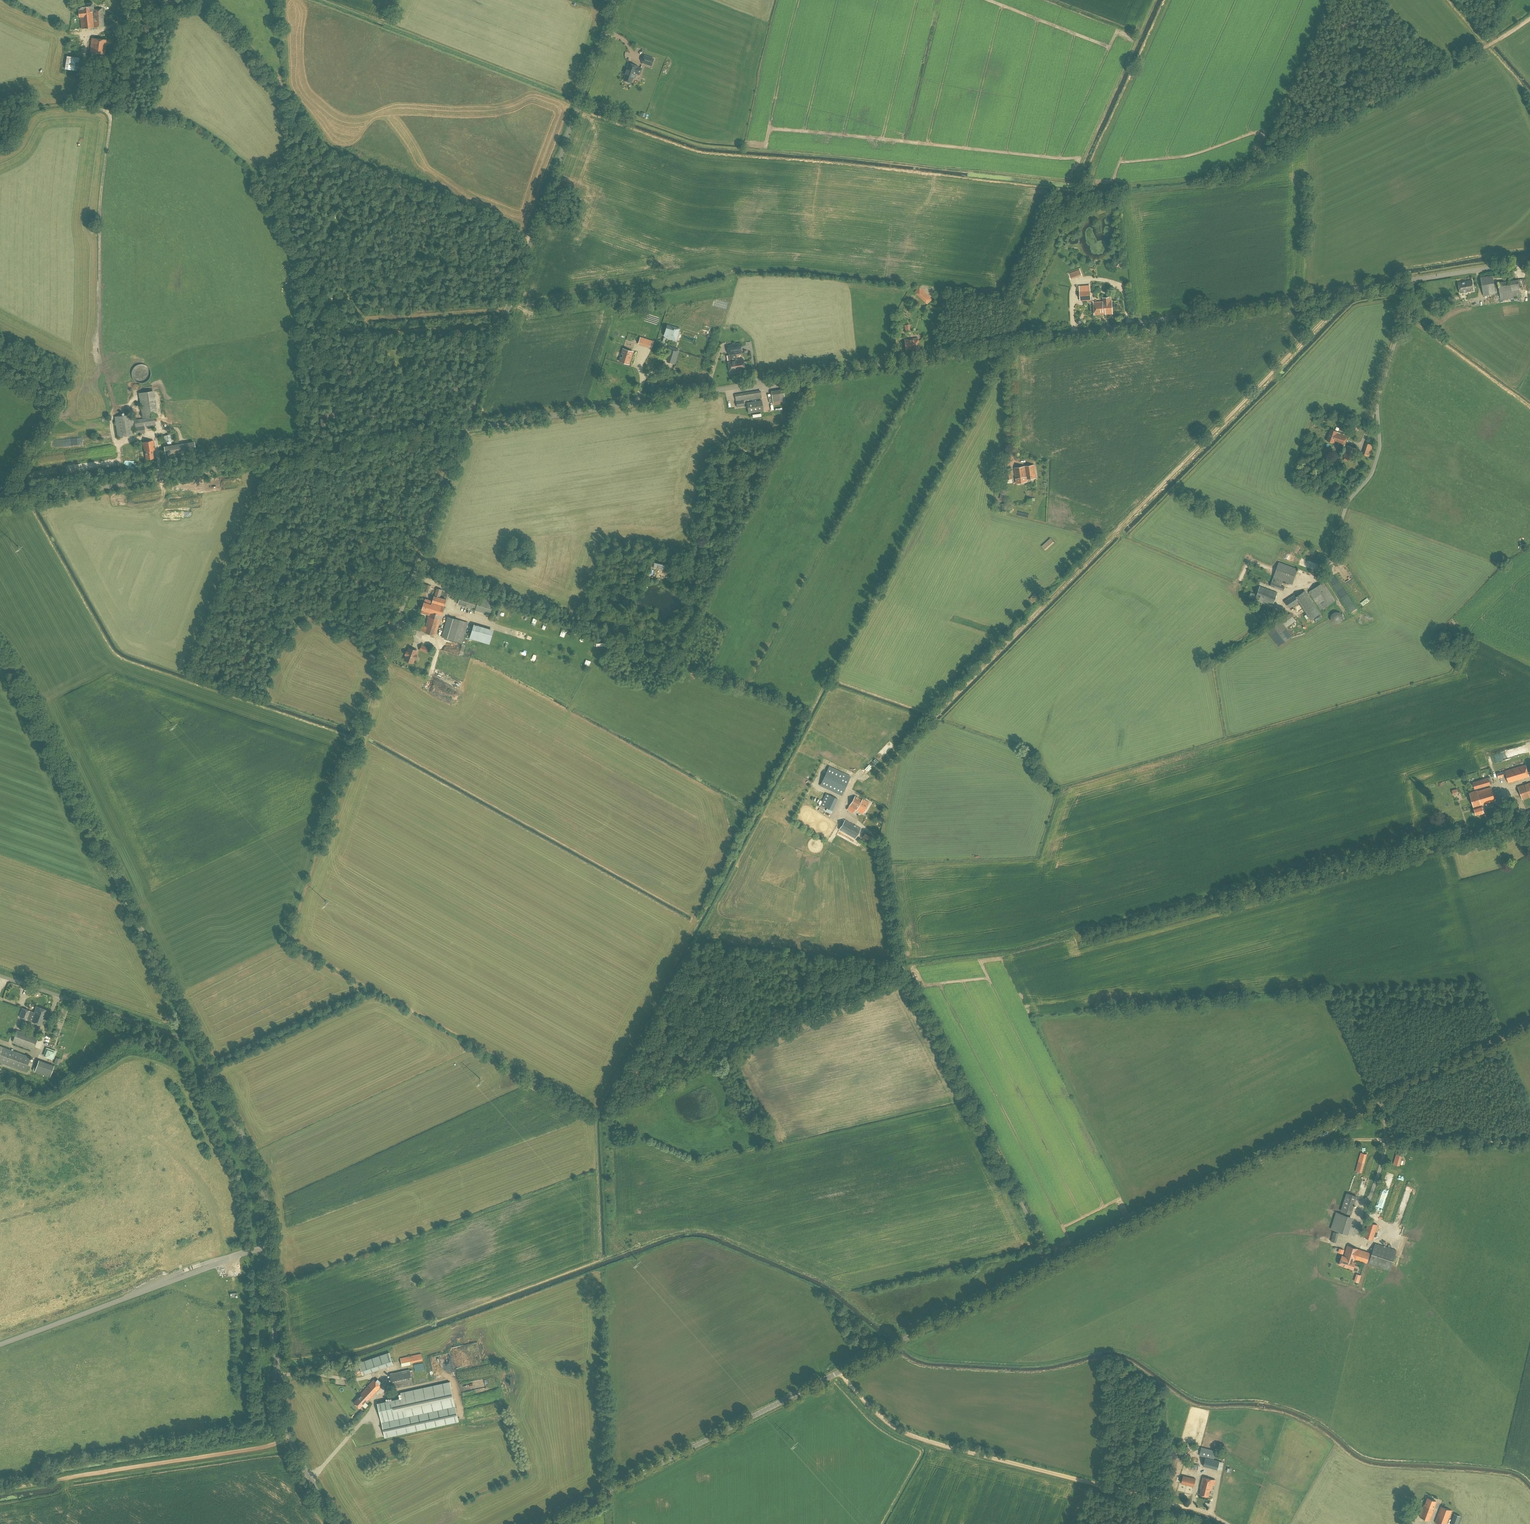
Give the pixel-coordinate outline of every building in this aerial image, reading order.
[(93,9),(93,3),(77,4),(79,17),(80,17),(81,29),(104,26),(102,8),(93,9)] [(105,54),(107,40),(92,38),(90,53),(105,54)] [(77,71),(79,58),(67,56),(65,69),(77,71)] [(644,56),(642,62),(651,66),(654,59),(644,56)] [(625,75),(624,80),(625,81),(626,82),(627,83),(628,83),(629,82),(631,83),(633,78),(635,73),(638,74),(640,73),(641,69),(637,67),(638,66),(629,63),(624,75),(625,75)] [(1071,280),(1082,275),(1080,269),(1068,273),(1071,280)] [(1483,296),(1495,294),(1492,275),(1480,277),(1483,296)] [(1460,293),(1474,291),(1472,280),(1458,282),(1460,293)] [(1511,282),(1511,281),(1498,282),(1500,300),(1520,297),(1518,281),(1511,282)] [(1080,301),(1085,301),(1091,300),(1090,289),(1090,285),(1083,285),(1079,286),(1079,290),(1080,301)] [(927,304),(932,299),(919,287),(914,292),(927,304)] [(1097,314),(1106,314),(1112,313),(1112,301),(1111,301),(1110,297),(1102,297),(1103,301),(1096,302),(1093,302),(1094,314),(1097,314)] [(679,328),(667,324),(664,335),(668,338),(669,335),(676,337),(677,332),(678,332),(679,328)] [(638,344),(651,349),(654,341),(640,337),(638,344)] [(913,350),(919,349),(918,338),(904,340),(906,350),(913,349),(913,350)] [(735,360),(734,354),(742,353),(741,342),(728,344),(731,360),(728,361),(730,373),(737,371),(745,370),(743,359),(735,360)] [(675,348),(666,346),(664,351),(667,352),(666,355),(673,357),(675,348)] [(618,361),(629,365),(633,351),(623,348),(618,361)] [(773,405),(785,403),(783,390),(771,391),(773,405)] [(142,418),(156,416),(153,391),(139,393),(142,418)] [(737,407),(744,406),(743,401),(761,398),(760,391),(740,394),(735,395),(737,407)] [(748,413),(763,410),(762,401),(747,403),(748,413)] [(118,437),(134,435),(131,414),(115,417),(118,437)] [(136,434),(145,432),(144,426),(155,425),(154,417),(134,420),(136,434)] [(1344,446),(1348,435),(1337,431),(1331,429),(1327,441),(1333,443),(1344,446)] [(154,458),(152,450),(154,450),(153,440),(143,442),(144,452),(145,452),(146,459),(154,458)] [(166,457),(196,453),(194,442),(164,446),(166,457)] [(1354,461),(1358,448),(1348,445),(1343,458),(1354,461)] [(1027,479),(1036,478),(1034,464),(1014,467),(1015,479),(1016,478),(1016,483),(1028,481),(1027,479)] [(1012,483),(1012,479),(1013,479),(1012,468),(1005,469),(1006,480),(1007,480),(1008,483),(1012,483)] [(1046,551),(1055,542),(1051,538),(1041,546),(1046,551)] [(1292,585),(1298,569),(1279,562),(1270,586),(1283,591),(1285,586),(1282,585),(1283,581),(1292,585)] [(1335,600),(1323,582),(1307,592),(1310,596),(1311,595),(1321,610),(1335,600)] [(1273,605),(1278,593),(1260,586),(1257,594),(1251,592),(1249,597),(1255,599),(1263,602),(1263,601),(1273,605)] [(440,598),(442,590),(437,588),(435,596),(434,596),(433,601),(425,599),(424,602),(422,609),(421,613),(429,615),(426,626),(422,625),(420,630),(424,632),(436,635),(440,622),(441,615),(442,615),(444,608),(446,599),(440,598)] [(1320,613),(1305,590),(1296,596),(1294,594),(1284,601),(1290,608),(1299,602),(1311,620),(1320,613)] [(476,609),(479,597),(462,591),(458,604),(476,609)] [(1033,602),(1039,597),(1035,593),(1029,599),(1033,602)] [(1336,624),(1337,624),(1338,623),(1339,623),(1340,623),(1340,622),(1341,622),(1341,621),(1342,621),(1342,620),(1342,619),(1342,618),(1342,617),(1342,616),(1342,615),(1342,614),(1341,614),(1341,613),(1340,613),(1340,612),(1339,612),(1338,612),(1337,611),(1336,611),(1335,611),(1335,612),(1334,612),(1333,612),(1332,613),(1332,614),(1331,614),(1331,615),(1330,616),(1330,617),(1330,618),(1330,619),(1331,620),(1331,621),(1332,621),(1332,622),(1333,623),(1334,623),(1335,623),(1336,624)] [(1296,620),(1290,613),(1287,615),(1286,614),(1280,619),(1286,627),(1296,620)] [(462,643),(468,623),(451,618),(447,617),(441,637),(445,638),(462,643)] [(1279,646),(1292,636),(1279,619),(1266,629),(1279,646)] [(489,644),(494,630),(474,624),(469,638),(489,644)] [(428,653),(430,648),(421,645),(419,650),(428,653)] [(416,655),(417,651),(409,649),(408,652),(407,652),(406,655),(407,655),(405,659),(413,662),(414,658),(415,658),(416,655)] [(436,682),(432,689),(444,695),(447,688),(436,682)] [(1529,777),(1525,764),(1505,770),(1497,773),(1498,778),(1502,777),(1502,776),(1506,775),(1508,783),(1529,777)] [(842,796),(851,776),(829,766),(820,785),(842,796)] [(1474,789),(1490,785),(1490,784),(1492,784),(1490,777),(1488,778),(1472,782),(1474,789)] [(1517,787),(1522,800),(1529,797),(1529,782),(1517,787)] [(1495,801),(1491,787),(1477,791),(1477,790),(1469,792),(1474,808),(1476,815),(1484,813),(1482,805),(1495,801)] [(832,811),(838,799),(826,793),(820,805),(832,811)] [(862,800),(855,796),(849,806),(856,810),(863,814),(869,803),(863,799),(862,800)] [(855,839),(861,829),(845,820),(839,830),(855,839)] [(46,1016),(48,1010),(36,1006),(35,1009),(34,1009),(34,1011),(34,1012),(23,1008),(19,1017),(42,1025),(45,1016),(46,1016)] [(33,1049),(37,1038),(17,1030),(13,1042),(33,1049)] [(30,1057),(0,1046),(0,1062),(25,1071),(30,1057)] [(50,1077),(54,1066),(39,1060),(35,1071),(50,1077)] [(1362,1173),(1367,1154),(1360,1152),(1355,1171),(1362,1173)] [(1399,1166),(1402,1156),(1396,1154),(1393,1164),(1399,1166)] [(1415,1160),(1405,1157),(1402,1167),(1412,1170),(1415,1160)] [(1351,1215),(1357,1196),(1346,1193),(1340,1211),(1351,1215)] [(1347,1234),(1353,1217),(1336,1212),(1331,1229),(1347,1234)] [(1373,1240),(1378,1225),(1373,1223),(1369,1222),(1363,1237),(1373,1240)] [(1402,1228),(1397,1226),(1395,1231),(1404,1234),(1407,1225),(1404,1224),(1402,1228)] [(1390,1271),(1397,1250),(1375,1243),(1368,1264),(1390,1271)] [(1367,1263),(1370,1252),(1347,1245),(1344,1256),(1342,1255),(1339,1264),(1353,1269),(1356,1260),(1367,1263)] [(355,1376),(362,1374),(363,1374),(393,1364),(389,1352),(359,1362),(359,1365),(352,1367),(355,1376)] [(422,1359),(421,1354),(400,1358),(402,1366),(411,1364),(410,1362),(422,1359)] [(431,1361),(441,1374),(453,1366),(450,1361),(448,1362),(445,1358),(442,1360),(439,1356),(431,1361)] [(393,1388),(413,1384),(409,1370),(390,1374),(393,1388)] [(381,1382),(378,1379),(376,1381),(374,1379),(361,1393),(362,1394),(354,1402),(359,1408),(368,1399),(368,1400),(381,1386),(379,1384),(381,1382)] [(450,1381),(401,1392),(402,1397),(377,1403),(385,1438),(459,1421),(450,1381)] [(467,1382),(467,1388),(468,1388),(469,1391),(477,1390),(476,1382),(467,1382)] [(1187,1454),(1191,1450),(1188,1446),(1183,1450),(1187,1454)] [(1214,1459),(1216,1451),(1201,1447),(1199,1455),(1214,1459)] [(1222,1471),(1224,1462),(1220,1461),(1205,1457),(1203,1466),(1217,1470),(1217,1469),(1222,1471)] [(1194,1487),(1196,1478),(1183,1475),(1181,1483),(1194,1487)] [(1211,1490),(1214,1480),(1203,1477),(1200,1488),(1201,1488),(1200,1494),(1209,1496),(1210,1490),(1211,1490)] [(1433,1508),(1436,1500),(1428,1497),(1425,1505),(1423,1504),(1419,1516),(1430,1520),(1434,1511),(1433,1511),(1433,1508)] [(1452,1510),(1441,1506),(1435,1522),(1439,1523),(1447,1523),(1452,1510)] [(1461,1516),(1454,1513),(1450,1523),(1458,1523),(1461,1516)]
